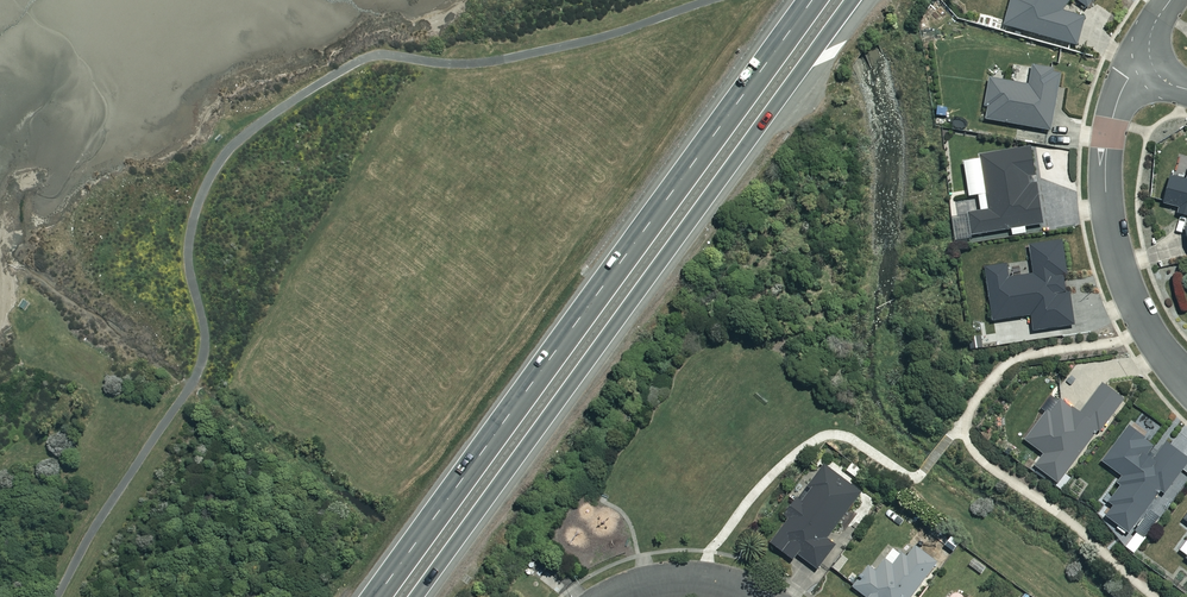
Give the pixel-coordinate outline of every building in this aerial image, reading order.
[(1006,29),(1079,50),(1088,19),(1065,13),(1074,0),(1015,0),(1006,29)] [(1089,8),(1095,0),(1077,0),(1089,8)] [(1064,75),(1035,70),(1032,88),(992,81),(985,120),(1053,133),(1064,75)] [(1046,225),(1036,151),(984,157),(985,161),(967,163),(972,198),(955,201),(957,215),(972,213),(975,235),(1016,230),(1017,237),(1027,236),(1026,228),(1046,225)] [(1174,177),(1167,206),(1181,210),(1180,215),(1186,217),(1186,180),(1174,177)] [(1077,327),(1067,244),(1033,248),(1037,277),(1011,280),(1010,266),(988,269),(994,322),(1035,318),(1036,331),(1077,327)] [(1126,402),(1106,385),(1082,415),(1061,399),(1027,441),(1046,457),(1038,467),(1060,485),(1126,402)] [(1124,478),(1119,485),(1123,488),(1111,504),(1116,508),(1107,521),(1130,538),(1163,492),(1173,500),(1181,489),(1176,485),(1186,469),(1186,458),(1168,444),(1155,462),(1150,458),(1158,447),(1131,428),(1105,464),(1124,478)] [(863,494),(827,467),(787,521),(790,523),(774,545),(799,563),(802,558),(820,571),(838,547),(829,541),(863,494)] [(954,553),(944,546),(936,558),(945,565),(954,553)] [(918,548),(910,559),(905,555),(896,567),(888,561),(879,574),(871,568),(855,589),(866,596),(915,596),(939,564),(918,548)]
